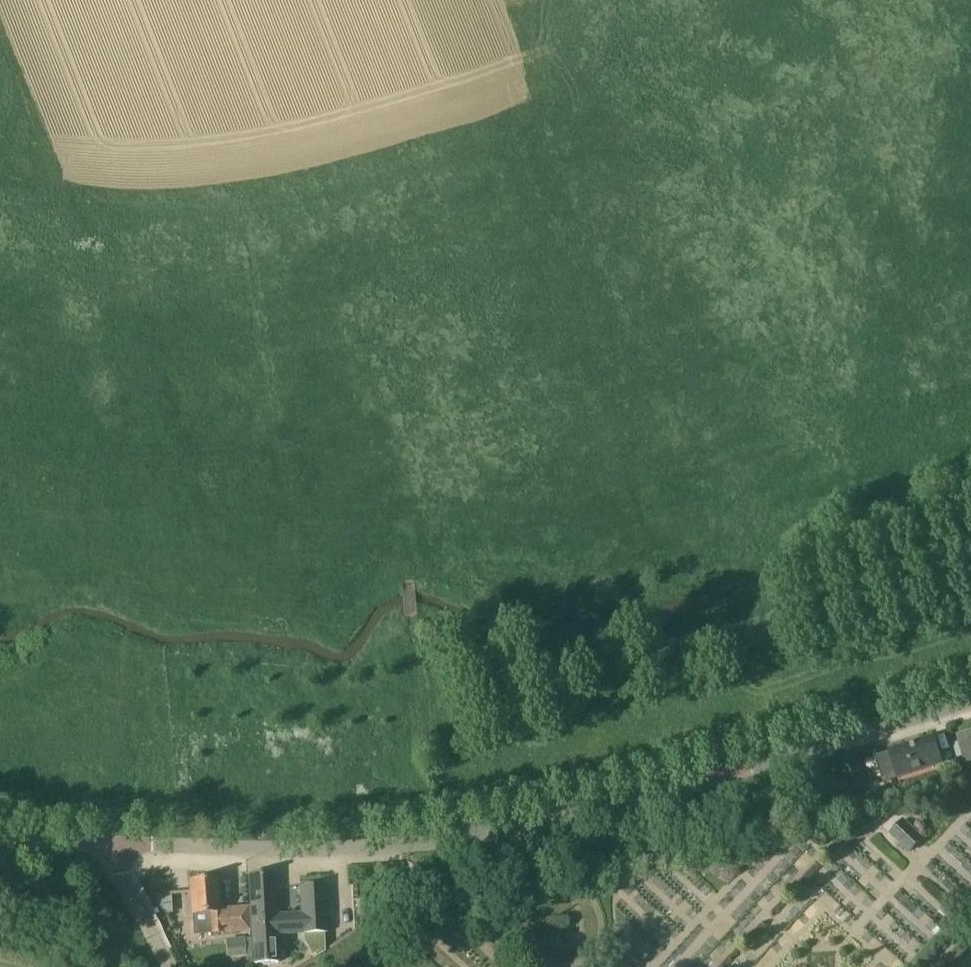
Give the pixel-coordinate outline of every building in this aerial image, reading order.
[(959,738),(967,764),(970,762),(970,734),(959,738)] [(942,763),(940,756),(934,737),(890,751),(875,756),(882,779),(898,774),(898,776),(942,763)] [(839,765),(848,791),(866,785),(857,759),(839,765)] [(903,820),(891,833),(910,852),(922,839),(903,820)] [(249,874),(252,964),(277,964),(274,893),(273,873),(249,874)] [(219,911),(218,894),(217,880),(190,882),(192,917),(193,935),(249,933),(248,908),(219,911)] [(324,882),(300,884),(303,932),(327,931),(324,882)] [(232,939),(233,956),(247,955),(247,954),(246,939),(246,938),(232,939)]
